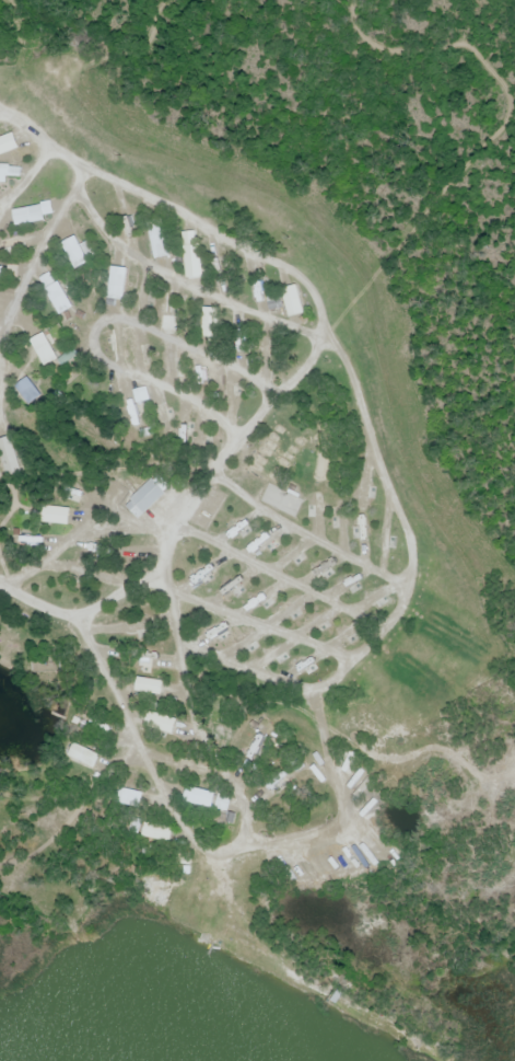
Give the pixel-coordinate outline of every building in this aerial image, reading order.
[(12,133),(0,137),(0,153),(17,148),(12,133)] [(5,182),(5,177),(20,178),(21,166),(0,166),(0,182),(5,182)] [(44,221),(41,205),(12,211),(15,227),(44,221)] [(170,257),(161,219),(146,222),(154,260),(170,257)] [(122,301),(126,268),(110,267),(107,299),(122,301)] [(48,295),(58,313),(64,309),(54,291),(48,295)] [(176,317),(161,317),(161,335),(176,335),(176,317)] [(55,361),(45,334),(31,340),(41,367),(55,361)] [(58,358),(61,364),(76,356),(73,351),(58,358)] [(15,391),(31,407),(41,397),(26,381),(15,391)] [(164,494),(151,480),(128,501),(141,515),(164,494)] [(94,770),(100,756),(73,744),(67,757),(94,770)] [(171,769),(190,770),(191,761),(172,760),(171,769)] [(264,786),(270,792),(284,777),(278,771),(264,786)] [(139,811),(143,793),(120,789),(117,806),(139,811)] [(194,796),(208,803),(211,797),(198,790),(194,796)] [(179,831),(143,822),(140,836),(175,844),(179,831)]
